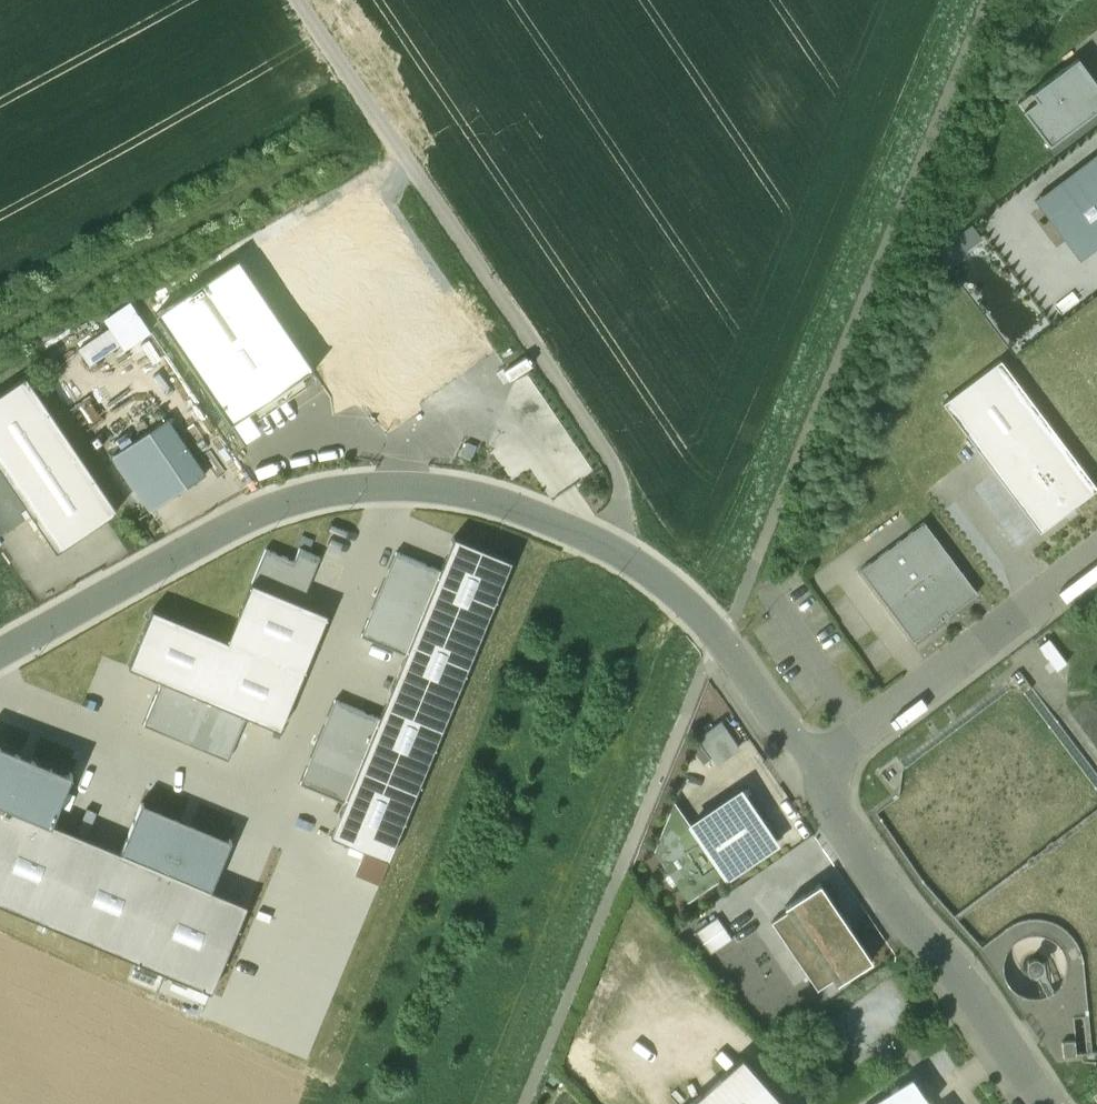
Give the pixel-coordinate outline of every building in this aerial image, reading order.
[(1050,145),(1096,109),(1096,83),(1077,57),(1017,102),(1050,145)] [(1035,200),(1079,258),(1096,245),(1096,153),(1035,200)] [(315,370),(315,369),(237,259),(156,314),(244,444),(262,432),(255,421),(308,385),(301,376),(311,370),(313,372),(315,370)] [(79,349),(89,365),(122,342),(126,348),(150,331),(131,302),(106,319),(112,327),(79,349)] [(1008,369),(1001,359),(943,403),(991,467),(1040,532),(1045,528),(1096,489),(1096,487),(1008,369)] [(0,394),(0,468),(57,552),(118,511),(26,376),(0,394)] [(168,418),(113,456),(151,511),(206,474),(168,418)] [(977,593),(924,522),(860,570),(913,641),(942,619),(940,616),(946,611),(948,615),(977,593)] [(440,569),(396,551),(361,635),(405,653),(379,717),(335,699),(300,783),(344,801),(331,834),(388,858),(512,560),(454,536),(440,569)] [(228,640),(153,610),(129,667),(162,681),(144,725),(228,760),(247,716),(280,729),(328,614),(301,603),(320,556),(300,548),(295,560),(266,548),(228,640)] [(704,734),(722,761),(746,745),(727,718),(704,734)] [(211,991),(247,904),(211,889),(232,839),(229,838),(228,842),(142,806),(144,803),(141,802),(120,851),(51,823),(72,773),(70,772),(68,776),(0,747),(0,903),(211,991)] [(742,790),(691,825),(725,875),(755,855),(775,841),(759,817),(759,816),(742,790)] [(819,882),(785,906),(788,910),(771,921),(817,989),(834,978),(837,983),(872,959),(819,882)] [(699,929),(713,949),(734,935),(720,915),(699,929)] [(1025,1008),(1016,1014),(1026,1029),(1035,1022),(1025,1008)] [(691,1103),(784,1103),(743,1058),(691,1103)] [(912,1075),(898,1084),(898,1085),(871,1103),(930,1103),(925,1096),(926,1095),(912,1075)]
